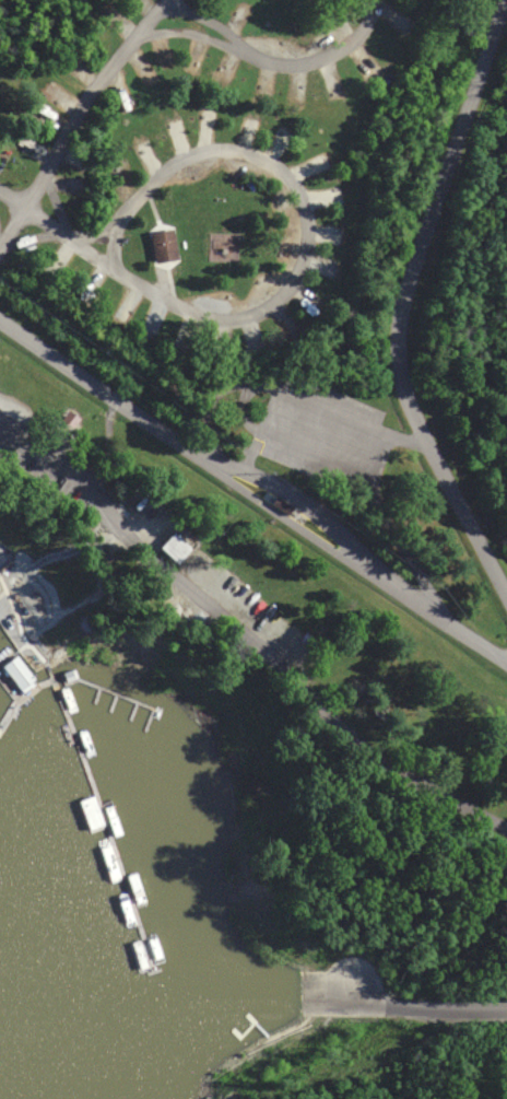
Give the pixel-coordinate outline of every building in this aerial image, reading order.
[(149,231),(152,261),(176,259),(173,228),(149,231)] [(32,681),(14,655),(0,664),(18,691),(32,681)]
